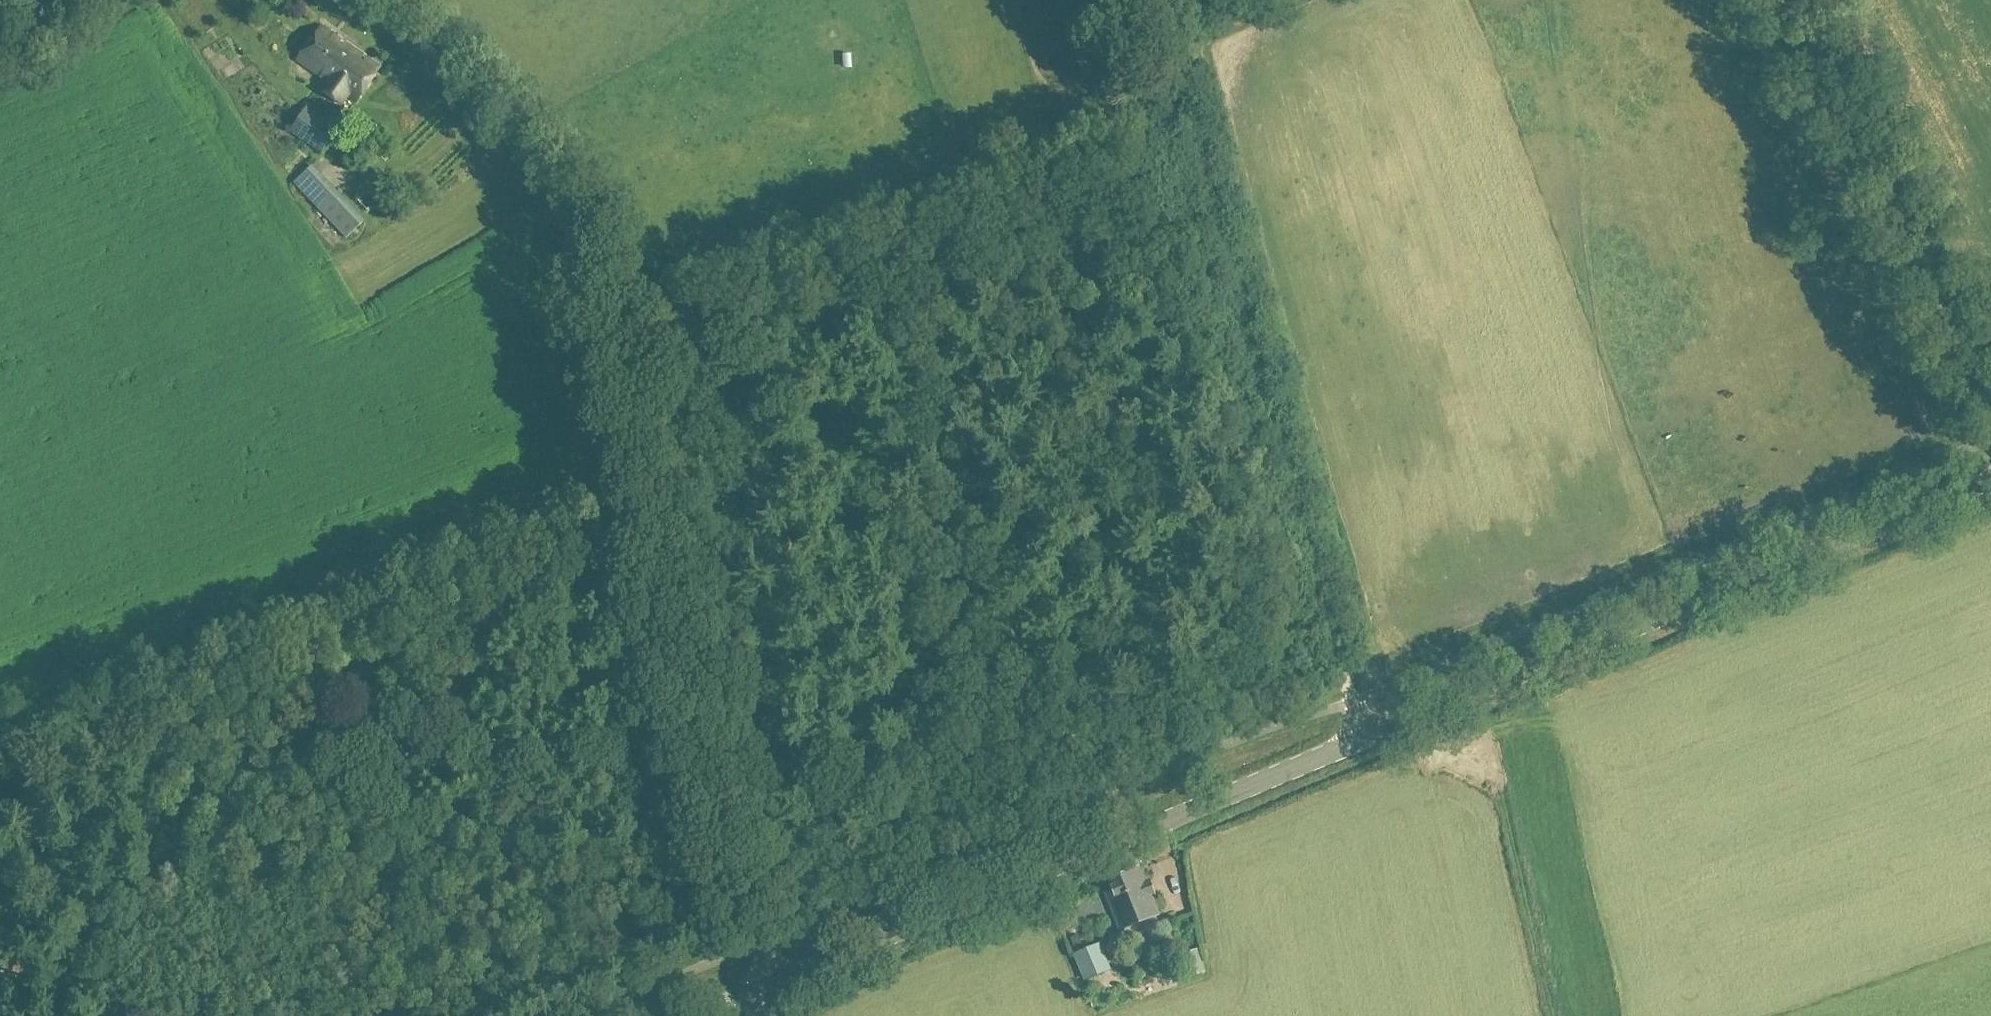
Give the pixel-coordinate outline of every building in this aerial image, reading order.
[(380,68),(349,46),(321,26),(297,59),(325,79),(318,88),(340,104),(347,95),(355,101),(380,68)] [(307,106),(290,131),(321,152),(338,127),(307,106)] [(311,166),(294,182),(345,238),(363,222),(311,166)] [(1153,913),(1150,906),(1138,872),(1138,871),(1103,884),(1116,918),(1118,926),(1153,913)] [(1100,942),(1072,954),(1083,981),(1112,969),(1100,942)]
